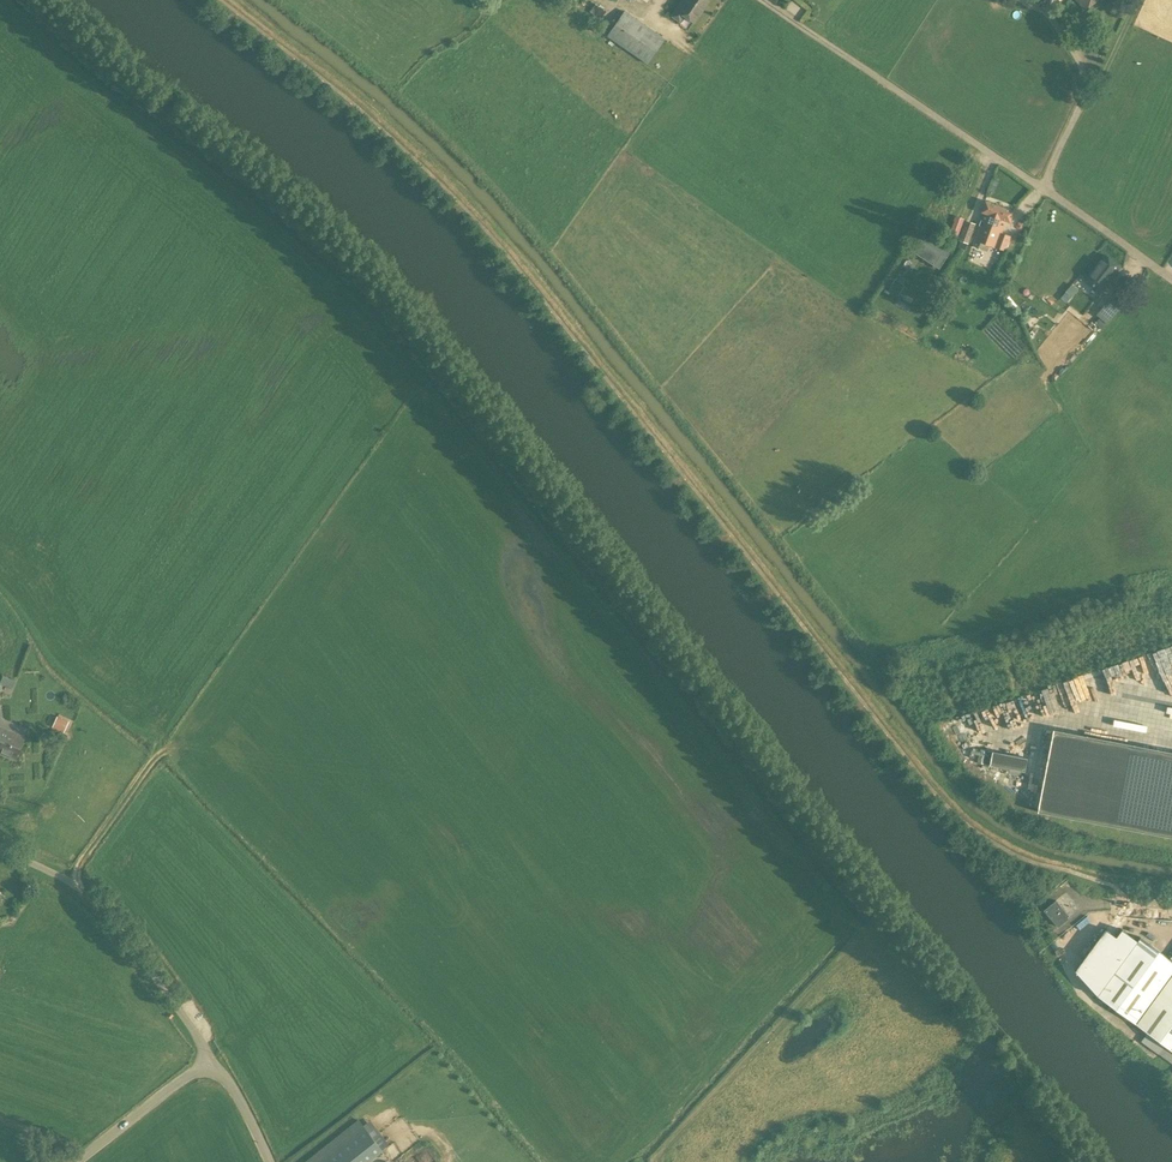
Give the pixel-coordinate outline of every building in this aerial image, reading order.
[(672,16),(680,22),(684,16),(686,18),(694,23),(709,2),(707,0),(687,0),(684,4),(681,2),(672,16)] [(1084,8),(1093,0),(1076,0),(1084,8)] [(590,13),(601,20),(607,12),(596,4),(590,13)] [(647,65),(665,39),(625,11),(607,37),(647,65)] [(1009,222),(1013,211),(985,201),(981,212),(984,213),(974,240),(1005,251),(1011,237),(1001,233),(1005,221),(1009,222)] [(965,223),(958,242),(966,245),(973,226),(965,223)] [(949,251),(925,235),(914,252),(933,265),(941,253),(946,256),(949,251)] [(1090,274),(1087,278),(1085,280),(1092,285),(1101,292),(1105,286),(1120,267),(1104,255),(1090,274)] [(1066,299),(1075,288),(1070,284),(1061,295),(1066,299)] [(1119,289),(1111,299),(1120,306),(1128,297),(1119,289)] [(1107,303),(1096,317),(1105,324),(1116,310),(1107,303)] [(0,678),(0,683),(14,688),(17,680),(1,675),(0,678)] [(54,715),(51,727),(64,731),(68,719),(54,715)] [(4,729),(4,727),(0,726),(0,754),(16,760),(25,737),(4,729)] [(1053,728),(1037,812),(1171,838),(1171,752),(1053,728)] [(1027,759),(992,752),(990,765),(1025,772),(1027,759)] [(1070,917),(1056,900),(1043,910),(1057,927),(1070,917)] [(1131,949),(1097,996),(1140,1028),(1137,1033),(1145,1039),(1148,1034),(1164,1045),(1158,1054),(1171,1064),(1171,961),(1140,937),(1131,949)] [(305,1161),(369,1161),(383,1151),(358,1120),(305,1161)]
